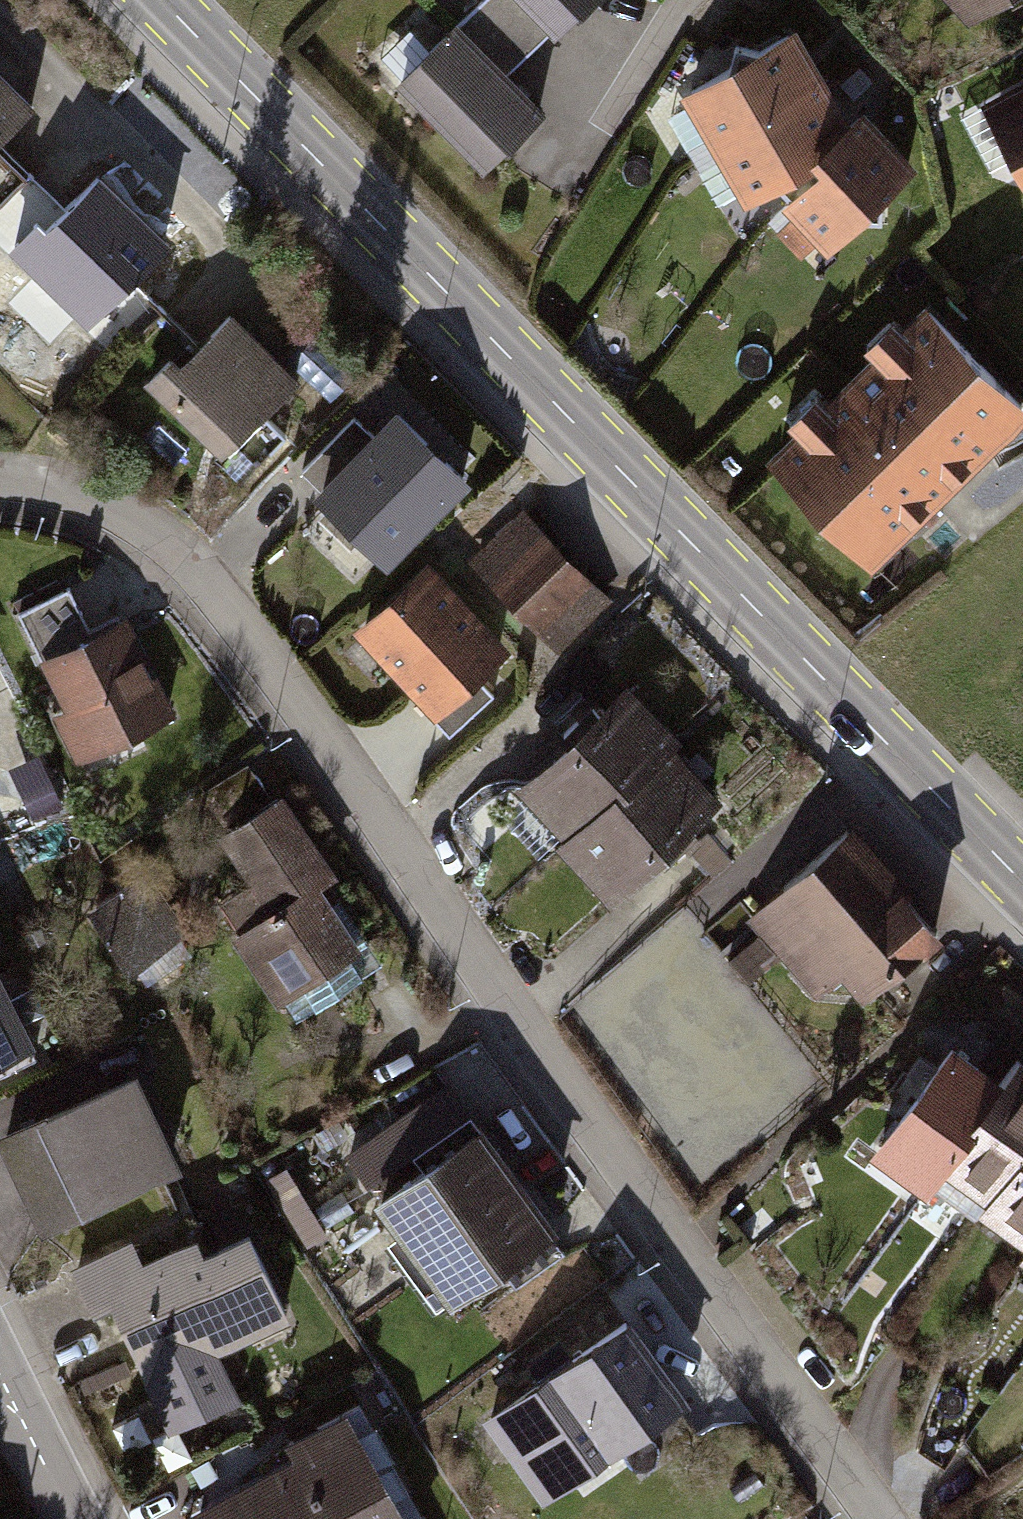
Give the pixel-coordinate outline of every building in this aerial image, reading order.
[(484,2),(532,51),(555,29),(559,33),(593,0),(486,0),(484,2)] [(973,17),(1005,0),(957,0),(973,17)] [(395,82),(479,167),(540,107),(508,75),(532,51),(484,2),(461,25),(457,21),(395,82)] [(827,86),(795,31),(759,52),(736,46),(732,67),(686,94),(714,142),(692,155),(696,162),(827,86)] [(873,82),(860,69),(842,87),(855,100),(873,82)] [(30,109),(0,80),(0,139),(30,109)] [(822,157),(852,127),(827,86),(696,162),(700,169),(722,156),(751,204),(785,184),(797,195),(829,164),(822,157)] [(986,110),(1022,176),(1022,90),(986,110)] [(884,200),(919,164),(867,113),(852,127),(822,157),(829,164),(797,195),(766,226),(771,232),(790,214),(829,253),(861,223),(884,223),(884,200)] [(26,177),(0,152),(0,203),(26,177)] [(0,203),(0,234),(16,250),(38,227),(47,236),(65,217),(26,177),(0,203)] [(38,227),(16,250),(84,316),(124,277),(130,281),(163,247),(98,184),(65,217),(47,236),(38,227)] [(124,277),(82,319),(118,354),(159,312),(124,277)] [(930,310),(775,461),(876,564),(1022,421),(1022,405),(930,310)] [(159,312),(118,354),(149,386),(172,362),(181,371),(199,353),(159,312)] [(172,362),(149,386),(243,478),(284,437),(263,416),(296,383),(231,320),(199,353),(181,371),(172,362)] [(416,435),(401,451),(383,433),(323,496),(389,559),(464,482),(416,435)] [(526,517),(480,562),(555,639),(601,595),(526,517)] [(506,651),(431,571),(364,633),(440,713),(433,719),(451,739),(494,698),(476,679),(506,651)] [(168,715),(119,617),(89,632),(69,592),(20,616),(43,664),(48,661),(94,752),(168,715)] [(571,744),(522,788),(569,840),(677,741),(630,690),(600,718),(584,701),(554,727),(571,744)] [(670,749),(562,847),(609,899),(717,800),(670,749)] [(226,824),(269,797),(249,767),(207,794),(226,824)] [(257,887),(223,909),(296,1020),(371,971),(319,890),(335,880),(282,799),(225,837),(257,887)] [(854,836),(757,918),(819,991),(842,971),(866,1000),(940,938),(854,836)] [(702,843),(697,838),(688,846),(714,876),(730,862),(709,837),(702,843)] [(144,878),(96,911),(130,960),(178,928),(144,878)] [(685,913),(559,1014),(693,1181),(819,1080),(685,913)] [(0,987),(0,1071),(34,1055),(0,987)] [(1006,1086),(958,1052),(881,1157),(929,1192),(1006,1086)] [(947,1169),(995,1203),(1022,1165),(1022,1064),(947,1169)] [(131,1078),(5,1136),(45,1221),(170,1163),(131,1078)] [(360,1146),(375,1168),(365,1175),(405,1231),(389,1244),(438,1309),(453,1298),(456,1302),(502,1269),(517,1289),(562,1257),(548,1237),(553,1234),(446,1084),(360,1146)] [(988,1214),(1022,1240),(1022,1166),(988,1214)] [(327,1236),(289,1171),(271,1181),(310,1247),(327,1236)] [(131,1245),(77,1271),(94,1307),(112,1298),(170,1418),(231,1389),(210,1345),(283,1310),(248,1236),(203,1257),(198,1246),(144,1272),(131,1245)] [(625,1329),(494,1421),(547,1495),(613,1449),(662,1415),(678,1403),(625,1329)] [(217,1518),(402,1518),(394,1504),(408,1496),(358,1405),(287,1443),(303,1472),(217,1518)] [(670,1426),(662,1415),(613,1449),(643,1493),(702,1452),(679,1419),(670,1426)]
